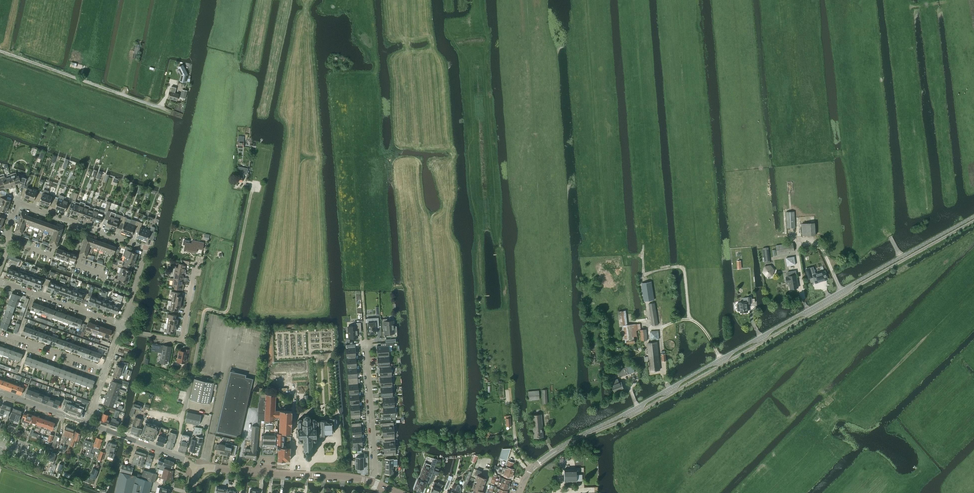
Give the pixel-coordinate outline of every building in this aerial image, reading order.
[(183,65),(178,67),(182,75),(181,82),(185,83),(187,74),(183,65)] [(175,93),(176,88),(171,86),(170,92),(169,92),(168,97),(177,100),(179,94),(175,93)] [(238,174),(237,181),(242,182),(244,173),(246,173),(247,170),(240,168),(239,168),(237,168),(236,174),(238,174)] [(16,172),(10,174),(10,176),(11,176),(12,180),(14,179),(15,184),(21,182),(23,182),(21,186),(24,187),(27,178),(24,177),(20,179),(19,175),(17,176),(16,172)] [(6,182),(4,182),(5,187),(6,189),(12,187),(12,188),(16,187),(15,184),(14,179),(12,180),(11,176),(10,176),(5,177),(6,182)] [(24,187),(22,194),(24,195),(24,197),(29,199),(32,189),(27,187),(27,188),(24,187)] [(32,189),(29,199),(34,201),(34,199),(37,200),(40,193),(37,192),(37,190),(32,189)] [(40,193),(37,200),(40,201),(39,203),(44,204),(48,194),(43,192),(42,194),(40,193)] [(10,200),(5,198),(6,195),(0,193),(0,197),(0,198),(0,203),(8,206),(10,200)] [(48,194),(44,204),(49,206),(50,204),(53,205),(55,198),(52,197),(53,196),(48,194)] [(55,198),(53,205),(55,206),(55,208),(60,210),(63,200),(58,198),(58,199),(55,198)] [(63,200),(60,210),(65,212),(65,210),(68,211),(71,204),(72,199),(73,199),(69,198),(68,201),(63,200)] [(72,199),(68,211),(71,212),(70,214),(73,215),(73,213),(76,214),(80,203),(75,202),(76,201),(72,199)] [(99,210),(95,221),(98,222),(98,223),(100,224),(102,217),(105,218),(108,211),(110,205),(111,202),(108,201),(107,204),(105,211),(99,209),(99,210)] [(80,203),(76,214),(79,215),(78,219),(80,220),(85,205),(85,204),(80,202),(80,203)] [(8,206),(0,203),(0,213),(1,210),(6,212),(8,206)] [(85,205),(80,220),(82,220),(83,216),(86,218),(90,207),(90,206),(85,205)] [(90,207),(86,218),(89,219),(87,222),(89,223),(94,208),(90,207)] [(94,208),(89,223),(91,224),(92,220),(95,221),(99,210),(94,208)] [(28,216),(29,213),(22,211),(14,233),(21,235),(25,224),(27,215),(28,216)] [(108,211),(105,218),(108,219),(108,220),(105,226),(111,228),(114,218),(116,214),(111,212),(108,211)] [(787,228),(795,228),(794,211),(786,212),(787,228)] [(114,218),(111,228),(116,230),(117,227),(120,228),(121,225),(124,216),(120,215),(120,216),(116,215),(116,214),(114,218)] [(33,217),(28,216),(27,215),(25,224),(30,226),(33,217)] [(124,216),(121,225),(123,226),(121,232),(126,234),(130,223),(131,220),(126,218),(127,218),(124,216)] [(130,223),(126,234),(131,235),(134,229),(136,230),(139,222),(131,219),(131,220),(130,223)] [(139,222),(136,230),(139,231),(137,237),(142,239),(145,229),(141,227),(142,223),(139,222)] [(56,248),(61,232),(64,226),(57,223),(56,226),(54,234),(53,234),(49,246),(56,248)] [(803,236),(816,235),(815,223),(802,224),(803,236)] [(54,234),(56,226),(51,224),(48,232),(53,234),(54,234)] [(145,229),(142,239),(147,241),(148,237),(150,238),(150,239),(153,241),(155,235),(154,235),(155,232),(153,231),(155,227),(151,226),(150,231),(145,229)] [(92,238),(93,236),(86,234),(78,256),(85,259),(89,247),(92,238)] [(97,240),(92,238),(89,247),(94,249),(97,240)] [(185,245),(184,251),(196,253),(197,248),(203,249),(204,243),(192,241),(191,244),(189,243),(189,241),(184,239),(183,244),(185,245)] [(777,255),(789,253),(789,252),(794,251),(793,243),(776,246),(777,255)] [(126,247),(125,250),(127,250),(125,256),(136,259),(138,254),(134,252),(135,249),(126,247)] [(59,259),(62,250),(57,248),(54,257),(59,259)] [(74,266),(75,263),(74,263),(77,255),(72,254),(69,262),(72,263),(72,265),(74,266)] [(119,260),(118,263),(127,266),(128,264),(133,266),(136,259),(125,256),(123,262),(119,260)] [(787,266),(795,265),(794,257),(786,258),(787,266)] [(117,266),(121,268),(119,273),(130,277),(132,271),(126,269),(127,266),(118,263),(117,266)] [(175,268),(174,272),(184,274),(186,275),(186,272),(185,272),(186,265),(179,263),(178,267),(172,265),(172,268),(175,268)] [(766,275),(772,274),(774,269),(770,264),(764,265),(762,270),(766,275)] [(813,267),(806,269),(809,278),(814,277),(816,283),(827,279),(825,271),(816,274),(813,267)] [(9,268),(6,276),(12,278),(14,270),(9,268)] [(14,270),(12,278),(17,280),(20,272),(21,270),(18,269),(17,271),(14,270)] [(20,272),(17,280),(23,282),(26,274),(26,272),(21,270),(20,272)] [(796,275),(795,271),(787,272),(787,277),(786,277),(787,282),(789,282),(790,289),(798,288),(796,275)] [(26,274),(23,282),(29,284),(32,274),(26,272),(26,274)] [(173,278),(173,279),(183,280),(183,281),(186,281),(187,278),(185,278),(184,278),(184,274),(174,272),(173,278)] [(114,278),(113,281),(125,285),(126,283),(127,283),(130,277),(119,273),(117,279),(114,278)] [(32,274),(29,284),(34,286),(38,276),(32,274)] [(38,276),(34,286),(40,288),(42,284),(44,285),(46,279),(44,278),(43,278),(38,276)] [(176,286),(176,289),(183,290),(184,284),(182,284),(183,281),(183,280),(173,279),(173,278),(170,278),(170,280),(173,281),(172,285),(176,286)] [(50,280),(47,279),(45,285),(48,286),(47,289),(53,291),(55,284),(56,282),(54,281),(53,283),(50,282),(50,280)] [(651,281),(641,283),(644,301),(654,300),(651,281)] [(55,284),(53,291),(59,293),(61,286),(62,284),(60,283),(59,285),(55,284)] [(64,295),(67,288),(61,286),(59,293),(64,295)] [(72,290),(73,288),(70,287),(70,289),(67,288),(64,295),(70,297),(72,290)] [(76,299),(78,292),(72,290),(70,297),(76,299)] [(79,290),(78,292),(76,299),(82,301),(83,298),(85,299),(87,294),(79,290)] [(181,294),(181,293),(171,291),(171,295),(172,295),(172,301),(181,302),(182,297),(180,296),(180,293),(181,294)] [(94,306),(96,299),(91,297),(92,295),(91,295),(92,293),(89,292),(88,294),(86,300),(89,301),(88,304),(94,306)] [(20,299),(21,296),(12,293),(10,299),(18,302),(19,299),(20,299)] [(119,307),(123,296),(118,294),(117,297),(116,297),(115,300),(113,305),(111,312),(117,314),(119,307)] [(740,303),(737,304),(738,311),(741,311),(741,313),(748,312),(747,303),(748,303),(752,303),(751,297),(748,297),(745,298),(746,302),(740,302),(740,303)] [(16,307),(18,302),(10,299),(8,304),(15,307),(16,307)] [(99,308),(102,301),(96,299),(94,306),(99,308)] [(105,310),(108,303),(109,300),(106,299),(105,302),(102,301),(99,308),(105,310)] [(180,308),(181,302),(172,301),(171,306),(169,306),(168,309),(178,311),(177,311),(178,308),(180,308)] [(36,311),(39,304),(33,302),(31,309),(36,311)] [(111,312),(113,305),(108,303),(105,310),(111,312)] [(655,303),(649,304),(652,326),(658,325),(655,303)] [(13,313),(15,307),(8,304),(6,310),(13,313)] [(42,313),(44,306),(39,304),(36,311),(42,313)] [(52,317),(55,310),(50,308),(47,315),(52,317)] [(11,318),(13,313),(6,310),(4,316),(11,318)] [(58,319),(61,312),(55,310),(52,317),(58,319)] [(177,316),(167,314),(167,318),(169,318),(168,324),(177,325),(178,319),(176,319),(176,316),(177,316)] [(9,324),(11,318),(4,316),(2,322),(9,324)] [(74,325),(77,318),(71,316),(69,323),(74,325)] [(82,331),(84,324),(81,323),(82,320),(77,318),(74,325),(80,327),(79,330),(82,331)] [(378,318),(367,319),(367,323),(368,334),(376,333),(375,326),(379,326),(378,319),(378,318)] [(387,321),(387,319),(383,319),(384,333),(395,333),(394,321),(387,321)] [(9,324),(2,322),(0,326),(0,328),(6,330),(9,324)] [(92,331),(94,324),(88,322),(87,325),(84,324),(82,331),(84,332),(86,329),(92,331)] [(350,338),(352,338),(357,338),(357,332),(361,332),(360,322),(354,322),(355,326),(348,327),(349,338),(350,338)] [(97,333),(100,326),(94,324),(92,331),(97,333)] [(176,331),(177,325),(168,324),(167,329),(165,329),(164,332),(174,334),(173,333),(174,331),(176,331)] [(635,324),(620,325),(621,340),(624,340),(625,343),(626,343),(627,344),(634,343),(634,336),(637,336),(635,324)] [(28,335),(30,328),(25,326),(22,334),(28,335)] [(103,335),(106,328),(100,326),(97,333),(103,335)] [(33,337),(36,330),(30,328),(28,335),(33,337)] [(109,337),(112,330),(106,328),(103,335),(109,337)] [(49,343),(52,336),(46,334),(44,341),(49,343)] [(60,347),(63,340),(57,338),(55,345),(60,347)] [(66,349),(68,342),(63,340),(60,347),(66,349)] [(71,351),(74,344),(68,342),(66,349),(71,351)] [(345,345),(346,353),(354,352),(354,348),(355,348),(355,344),(353,344),(353,342),(349,342),(349,344),(345,345)] [(660,370),(657,342),(648,343),(649,356),(645,357),(645,362),(649,361),(651,371),(660,370)] [(163,345),(153,344),(151,351),(162,353),(160,363),(168,364),(169,358),(168,358),(169,352),(167,352),(168,346),(163,345)] [(388,356),(387,346),(377,346),(377,347),(377,357),(388,356)] [(6,347),(3,354),(9,356),(11,350),(6,347)] [(88,357),(93,359),(96,352),(97,349),(91,347),(90,350),(88,357)] [(186,364),(188,350),(185,349),(185,352),(179,351),(177,362),(180,362),(180,363),(180,364),(183,364),(184,364),(184,363),(186,364)] [(9,356),(8,359),(14,361),(15,358),(17,352),(11,350),(9,356)] [(17,352),(15,358),(20,360),(23,354),(17,352)] [(30,365),(33,358),(27,356),(24,363),(30,365)] [(388,366),(388,356),(377,357),(378,367),(379,367),(388,366)] [(36,367),(38,360),(33,358),(30,365),(36,367)] [(42,369),(44,362),(38,360),(36,367),(42,369)] [(117,364),(115,370),(124,373),(127,366),(128,366),(128,363),(123,362),(119,361),(118,365),(117,364)] [(47,371),(50,364),(44,362),(42,369),(47,371)] [(53,373),(55,366),(50,364),(47,371),(53,373)] [(633,365),(627,367),(629,373),(635,372),(633,365)] [(58,375),(61,368),(55,366),(53,373),(58,375)] [(388,367),(388,366),(379,367),(380,377),(390,376),(390,366),(388,367)] [(64,377),(66,370),(61,368),(58,375),(64,377)] [(70,379),(72,372),(66,370),(64,377),(70,379)] [(115,370),(113,376),(119,378),(120,375),(125,376),(124,378),(127,379),(128,380),(130,376),(128,375),(126,374),(124,373),(115,370)] [(75,381),(78,374),(72,372),(70,379),(75,381)] [(240,436),(249,394),(253,379),(230,373),(217,431),(240,436)] [(348,373),(348,381),(360,381),(359,378),(358,379),(357,377),(356,377),(356,373),(348,373)] [(81,383),(83,376),(78,374),(75,381),(81,383)] [(87,385),(89,378),(83,376),(81,383),(87,385)] [(391,387),(390,376),(380,377),(381,387),(380,387),(391,387)] [(92,387),(95,380),(89,378),(87,385),(92,387)] [(209,404),(214,383),(194,379),(190,400),(209,404)] [(619,382),(618,379),(611,381),(613,385),(612,385),(615,392),(624,389),(621,382),(619,382)] [(111,381),(109,386),(125,392),(125,391),(119,389),(121,384),(111,381)] [(360,383),(360,381),(348,381),(349,389),(357,389),(357,384),(358,384),(358,383),(360,383)] [(125,392),(109,386),(107,392),(117,395),(119,391),(124,393),(125,392)] [(30,398),(33,391),(34,389),(28,387),(25,396),(30,398)] [(391,397),(391,387),(380,387),(381,387),(381,397),(381,398),(382,397),(391,397)] [(38,393),(39,391),(37,390),(36,392),(33,391),(30,398),(36,400),(38,393)] [(528,401),(532,401),(532,400),(539,399),(539,391),(528,391),(528,401)] [(107,392),(106,398),(121,403),(121,402),(115,400),(117,395),(107,392)] [(41,402),(44,395),(42,394),(38,393),(36,400),(41,402)] [(265,421),(265,424),(264,424),(263,435),(262,435),(261,444),(277,445),(277,432),(278,420),(275,420),(275,417),(275,411),(276,394),(260,394),(259,402),(258,402),(258,421),(261,421),(261,420),(265,421)] [(52,406),(55,399),(49,397),(47,404),(52,406)] [(391,397),(382,397),(383,407),(383,408),(393,407),(393,397),(391,397)] [(121,403),(106,398),(104,404),(113,407),(115,402),(120,404),(121,403)] [(58,408),(60,401),(55,399),(52,406),(58,408)] [(65,405),(63,410),(67,411),(68,412),(72,401),(71,401),(66,399),(65,399),(63,404),(64,405),(65,405)] [(133,403),(129,415),(133,416),(135,409),(140,410),(142,406),(133,403)] [(394,417),(393,407),(383,408),(384,418),(383,418),(384,418),(385,418),(385,421),(391,420),(391,418),(394,417)] [(14,420),(18,410),(13,408),(9,418),(14,420)] [(359,414),(358,409),(350,410),(351,418),(355,418),(356,420),(360,420),(359,417),(360,417),(360,414),(359,414)] [(18,421),(19,419),(22,411),(18,410),(14,420),(18,421)] [(116,429),(119,421),(116,420),(119,411),(115,410),(109,426),(116,429)] [(291,411),(280,410),(280,411),(275,411),(275,417),(280,417),(279,433),(284,433),(291,433),(291,426),(292,426),(292,418),(291,418),(291,411)] [(199,425),(201,415),(188,412),(186,422),(199,425)] [(24,413),(21,421),(30,424),(33,415),(27,413),(27,414),(24,413)] [(107,426),(110,420),(107,419),(109,415),(103,413),(100,423),(107,426)] [(543,437),(541,414),(532,415),(533,425),(528,426),(529,430),(533,429),(534,437),(543,437)] [(36,423),(38,417),(33,415),(30,424),(32,425),(33,422),(36,423)] [(299,419),(298,420),(297,420),(298,421),(298,424),(297,424),(297,425),(298,428),(297,429),(298,429),(298,430),(296,430),(297,437),(298,437),(298,438),(299,438),(299,442),(298,442),(299,442),(299,443),(299,442),(303,442),(303,446),(303,447),(304,451),(303,451),(303,452),(304,452),(305,452),(306,452),(304,453),(304,454),(305,455),(306,455),(305,456),(306,456),(306,457),(307,457),(307,456),(310,456),(310,457),(311,457),(311,456),(312,456),(312,455),(313,455),(313,456),(314,456),(313,455),(314,454),(315,454),(314,454),(314,452),(315,452),(314,452),(314,451),(314,450),(313,450),(313,446),(313,442),(317,442),(318,442),(318,441),(317,441),(317,437),(318,437),(322,436),(322,435),(328,435),(328,434),(333,434),(333,430),(335,430),(335,428),(337,428),(337,418),(332,418),(327,418),(327,420),(321,420),(321,421),(316,421),(316,420),(317,420),(316,419),(316,420),(315,419),(315,418),(314,418),(314,419),(313,419),(312,418),(312,419),(311,420),(310,420),(310,417),(311,417),(310,417),(309,415),(308,415),(306,415),(305,415),(304,417),(303,417),(304,418),(304,420),(303,420),(302,420),(301,419),(302,419),(301,419),(299,419)] [(139,436),(142,429),(140,428),(143,419),(136,417),(130,433),(135,435),(139,436)] [(55,423),(49,421),(47,427),(46,430),(49,431),(50,428),(53,429),(55,423)] [(158,430),(159,427),(146,422),(141,437),(154,441),(158,430)] [(384,427),(384,431),(393,431),(392,426),(394,426),(393,422),(380,423),(380,425),(382,425),(382,427),(384,427)] [(352,432),(360,431),(360,427),(361,427),(361,423),(351,423),(352,432)] [(257,449),(258,443),(259,427),(252,426),(251,442),(250,449),(246,448),(245,453),(244,453),(244,457),(244,458),(245,458),(246,459),(247,459),(247,458),(248,457),(252,457),(252,459),(256,460),(257,449)] [(201,435),(202,428),(195,427),(194,433),(201,435)] [(70,428),(66,439),(68,440),(69,437),(71,438),(74,430),(70,428)] [(79,432),(76,430),(73,438),(71,442),(70,445),(74,447),(76,439),(79,440),(80,437),(83,438),(85,434),(82,433),(81,432),(79,431),(79,432)] [(381,440),(395,439),(394,435),(393,435),(393,431),(384,431),(384,436),(383,436),(383,437),(381,438),(381,440)] [(174,443),(177,434),(170,432),(168,440),(171,441),(170,442),(174,443)] [(286,447),(283,447),(284,433),(279,433),(277,433),(277,445),(277,448),(278,448),(278,461),(286,461),(286,460),(290,460),(290,456),(291,456),(291,452),(290,452),(290,446),(286,445),(286,447)] [(186,450),(190,436),(182,434),(179,449),(186,450)] [(56,447),(60,437),(55,435),(52,445),(56,447)] [(164,446),(167,438),(159,435),(156,443),(164,446)] [(192,439),(190,450),(196,452),(198,442),(202,442),(203,438),(196,436),(195,440),(192,439)] [(92,451),(91,452),(94,453),(95,451),(98,452),(99,447),(102,439),(97,437),(92,451)] [(385,447),(394,447),(394,442),(395,442),(395,439),(381,440),(381,442),(383,442),(383,443),(385,443),(385,447)] [(89,456),(91,448),(93,443),(85,440),(83,445),(87,447),(85,455),(89,456)] [(172,449),(174,443),(170,442),(171,441),(168,440),(166,447),(172,449)] [(361,446),(361,441),(353,442),(353,450),(357,450),(358,452),(361,452),(361,450),(363,450),(363,446),(361,446)] [(113,453),(116,444),(109,442),(108,445),(107,444),(106,448),(107,448),(106,451),(109,452),(108,456),(113,458),(114,454),(113,453)] [(223,454),(225,445),(219,444),(217,453),(223,454)] [(230,456),(232,447),(225,445),(223,454),(230,456)] [(394,447),(385,447),(385,452),(384,452),(384,454),(382,454),(382,456),(396,455),(396,451),(394,451),(394,447)] [(507,461),(510,449),(502,449),(499,458),(507,461)] [(46,459),(47,459),(54,462),(57,453),(50,451),(49,450),(46,459)] [(137,465),(141,452),(136,451),(134,456),(132,464),(137,465)] [(146,454),(141,452),(137,465),(142,467),(146,454)] [(146,464),(145,467),(149,469),(151,463),(153,456),(149,455),(146,461),(146,464)] [(174,462),(165,459),(164,459),(163,461),(159,460),(158,462),(161,464),(166,465),(172,468),(174,462)] [(394,459),(385,459),(385,473),(393,473),(393,465),(397,465),(397,460),(394,460),(394,459)] [(503,467),(502,471),(512,474),(514,469),(512,468),(513,463),(508,461),(505,468),(503,467)] [(418,479),(415,488),(423,491),(427,479),(426,478),(428,472),(432,473),(434,467),(435,466),(431,465),(426,463),(420,479),(418,479)] [(131,474),(133,467),(122,464),(120,471),(131,474)] [(172,480),(173,476),(172,476),(173,470),(165,468),(166,465),(161,464),(159,469),(164,470),(162,477),(172,480)] [(500,467),(498,472),(501,473),(501,475),(503,476),(503,475),(511,478),(512,474),(502,471),(503,467),(500,467)] [(95,479),(99,470),(93,468),(89,477),(95,479)] [(576,475),(576,469),(564,470),(564,481),(576,481),(582,480),(582,475),(576,475)] [(155,481),(157,474),(144,470),(142,478),(155,481)] [(465,489),(472,472),(469,471),(462,487),(465,489)] [(152,481),(142,479),(139,478),(136,477),(136,476),(120,472),(115,492),(149,492),(152,481)] [(482,475),(480,475),(479,476),(477,475),(472,488),(474,489),(472,492),(483,492),(481,491),(487,477),(482,475)] [(443,485),(434,481),(433,486),(432,486),(430,492),(440,492),(441,489),(443,485)]
